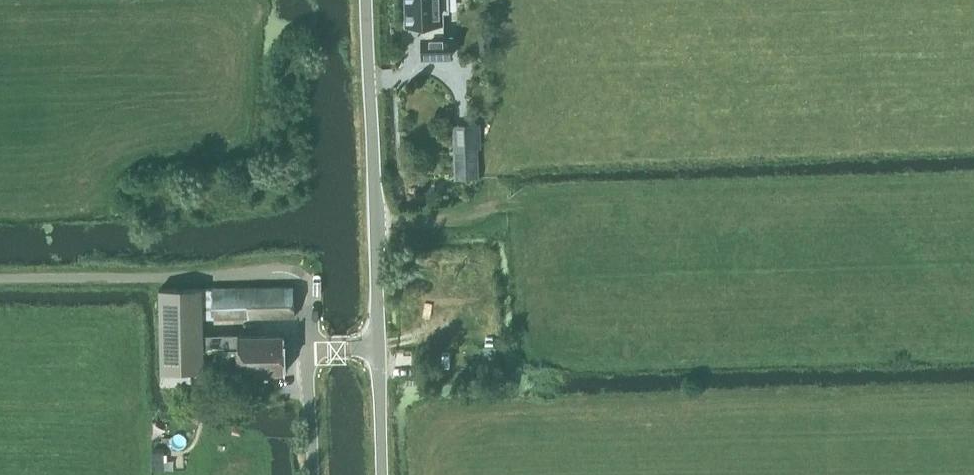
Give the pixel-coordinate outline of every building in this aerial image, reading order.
[(442,23),(443,23),(442,10),(448,10),(448,0),(407,0),(408,24),(426,23),(427,37),(423,37),(423,57),(452,56),(452,36),(443,37),(442,23)] [(480,124),(453,125),(454,150),(455,179),(479,178),(478,153),(478,147),(481,147),(480,124)] [(205,318),(296,316),(295,286),(205,288),(205,318)] [(203,288),(160,289),(162,371),(174,371),(191,371),(204,371),(204,349),(224,349),(239,348),(238,335),(204,336),(203,288)] [(239,348),(224,349),(225,374),(243,373),(247,378),(256,377),(259,373),(286,373),(285,334),(238,335),(239,348)]
